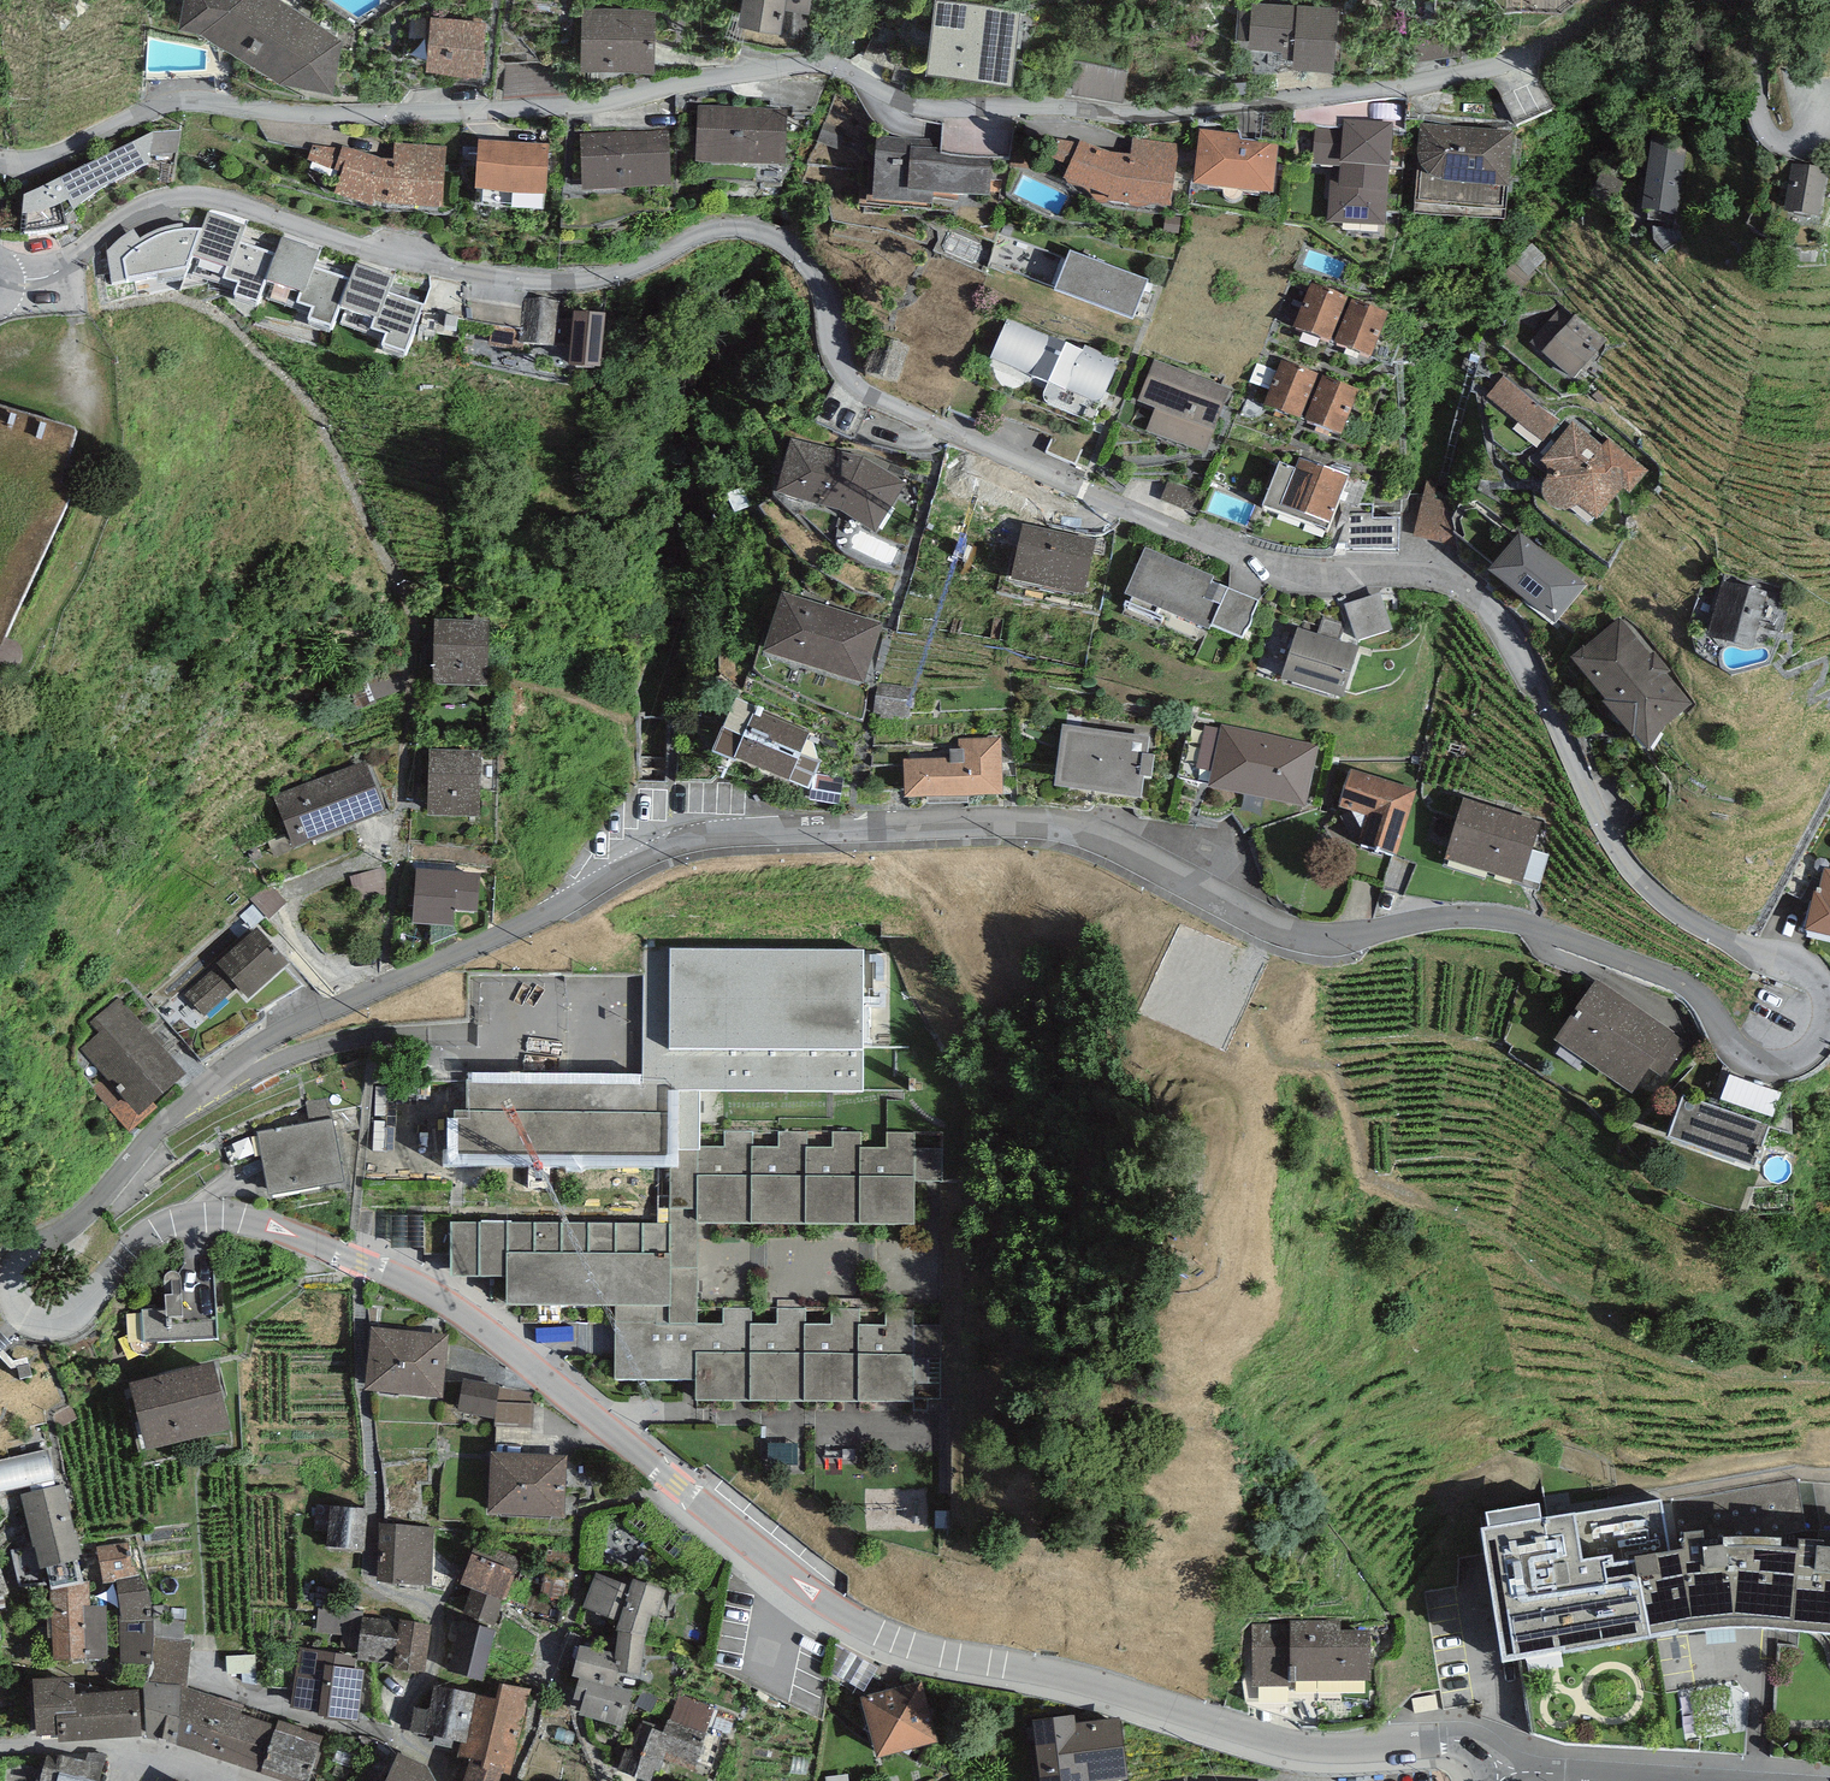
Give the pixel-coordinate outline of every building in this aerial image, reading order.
[(179,25),(199,28),(280,78),(333,89),(343,37),(284,0),(183,0),(179,25)] [(739,22),(781,30),(785,8),(809,11),(810,0),(743,0),(739,22)] [(947,0),(935,0),(927,69),(1011,79),(1019,11),(947,0)] [(1338,6),(1252,1),(1251,8),(1238,8),(1236,37),(1249,38),(1249,47),(1282,48),(1281,54),(1293,55),(1293,64),(1334,66),(1338,6)] [(655,9),(582,7),(581,67),(654,68),(655,9)] [(486,20),(431,15),(427,66),(482,70),(486,20)] [(503,98),(566,93),(565,60),(505,62),(503,98)] [(787,113),(698,109),(696,168),(785,171),(787,113)] [(1393,123),(1344,120),(1343,129),(1315,127),(1313,169),(1331,171),(1327,227),(1384,230),(1388,174),(1389,174),(1393,123)] [(1513,133),(1420,126),(1417,159),(1418,163),(1414,210),(1505,218),(1507,193),(1509,194),(1513,133)] [(153,135),(23,200),(21,242),(73,235),(79,229),(75,217),(124,182),(152,168),(148,159),(151,157),(178,156),(181,131),(154,132),(153,135)] [(1240,136),(1199,132),(1193,191),(1273,200),(1279,146),(1240,141),(1240,136)] [(668,133),(581,137),(583,195),(670,192),(668,133)] [(1179,144),(1132,139),(1130,158),(1121,156),(1108,154),(1080,142),(1063,184),(1087,195),(1095,206),(1170,214),(1179,144)] [(1686,143),(1652,139),(1643,212),(1677,216),(1686,143)] [(548,147),(479,143),(476,197),(545,201),(548,147)] [(380,162),(343,149),(313,147),(309,164),(342,176),(334,201),(374,213),(375,208),(394,211),(421,213),(444,212),(445,149),(395,145),(394,163),(380,162)] [(1004,166),(884,161),(881,209),(1001,215),(1004,166)] [(1829,170),(1791,165),(1784,216),(1822,222),(1829,170)] [(264,287),(275,255),(241,244),(246,227),(207,215),(201,233),(192,261),(225,272),(221,284),(237,289),(234,301),(257,308),(264,287)] [(114,245),(107,255),(111,287),(188,276),(192,261),(201,233),(195,233),(190,233),(182,233),(182,228),(176,228),(166,232),(158,234),(152,236),(145,240),(140,242),(133,233),(130,234),(126,237),(121,240),(114,245)] [(339,314),(350,282),(314,270),(320,253),(281,240),(275,255),(264,287),(299,299),(295,310),(311,315),(307,327),(332,336),(339,314)] [(1148,284),(1070,254),(1054,297),(1133,326),(1148,284)] [(405,362),(424,307),(389,296),(395,279),(356,266),(350,282),(339,314),(373,325),(369,337),(385,342),(381,354),(405,362)] [(1331,348),(1349,299),(1311,285),(1293,334),(1331,348)] [(519,346),(524,347),(554,351),(560,303),(524,298),(521,329),(519,346)] [(1389,314),(1352,301),(1335,350),(1371,363),(1389,314)] [(1563,306),(1529,346),(1573,382),(1607,341),(1563,306)] [(605,320),(573,317),(568,373),(599,376),(605,320)] [(1084,353),(1007,320),(989,365),(1047,390),(1044,398),(1044,403),(1046,406),(1048,409),(1093,429),(1098,418),(1095,417),(1121,361),(1086,347),(1084,353)] [(519,346),(521,329),(470,323),(467,348),(523,354),(524,347),(519,346)] [(1230,392),(1155,361),(1137,406),(1155,412),(1146,435),(1206,458),(1230,392)] [(1301,426),(1319,377),(1281,363),(1263,412),(1301,426)] [(1510,371),(1490,395),(1546,443),(1566,419),(1510,371)] [(1359,393),(1322,379),(1305,428),(1341,441),(1359,393)] [(0,417),(0,677),(44,687),(113,455),(0,417)] [(1648,470),(1608,439),(1602,448),(1573,423),(1540,463),(1542,466),(1544,467),(1545,469),(1547,472),(1547,475),(1547,480),(1546,483),(1544,486),(1542,489),(1542,492),(1542,497),(1542,502),(1543,505),(1545,507),(1549,511),(1553,514),(1560,516),(1565,516),(1569,515),(1573,513),(1577,510),(1596,526),(1622,491),(1630,496),(1648,470)] [(864,459),(791,440),(775,500),(840,516),(876,536),(905,486),(864,459)] [(1300,460),(1296,471),(1279,465),(1262,511),(1327,536),(1349,479),(1300,460)] [(1087,508),(1056,498),(1048,533),(1081,540),(1087,508)] [(1033,523),(1005,516),(999,547),(1018,551),(1023,528),(1032,530),(1033,523)] [(1032,530),(1023,528),(1018,551),(1011,586),(1084,601),(1096,543),(1081,540),(1048,533),(1032,530)] [(1588,587),(1520,537),(1488,581),(1556,631),(1588,587)] [(1214,581),(1145,551),(1125,601),(1209,638),(1211,633),(1228,592),(1211,586),(1214,581)] [(1768,594),(1722,581),(1706,641),(1752,653),(1768,594)] [(1258,605),(1228,592),(1211,633),(1242,646),(1245,638),(1248,635),(1250,629),(1252,626),(1252,622),(1258,605)] [(883,625),(782,595),(763,657),(864,688),(883,625)] [(1379,596),(1345,607),(1358,648),(1392,636),(1379,596)] [(1360,652),(1338,645),(1345,625),(1324,618),(1317,638),(1297,632),(1281,685),(1343,705),(1360,652)] [(1651,659),(1620,620),(1570,663),(1605,705),(1603,707),(1633,745),(1636,742),(1648,758),(1664,732),(1693,707),(1667,677),(1671,674),(1654,656),(1651,659)] [(488,625),(435,624),(433,693),(486,694),(488,625)] [(757,707),(736,700),(712,757),(808,794),(820,763),(818,762),(814,741),(807,739),(809,735),(755,712),(757,707)] [(1320,746),(1221,725),(1220,730),(1205,727),(1195,772),(1211,776),(1207,793),(1305,815),(1320,746)] [(1150,739),(1062,727),(1053,794),(1141,805),(1144,782),(1151,783),(1154,758),(1148,757),(1150,739)] [(949,760),(903,762),(905,808),(1003,804),(1000,739),(958,741),(959,751),(949,752),(949,760)] [(481,755),(430,753),(428,821),(479,823),(481,755)] [(364,763),(271,800),(293,854),(386,817),(364,763)] [(1417,793),(1351,773),(1339,813),(1367,821),(1358,848),(1397,859),(1417,793)] [(1541,825),(1464,802),(1444,865),(1522,889),(1541,825)] [(1824,872),(1819,897),(1814,896),(1805,935),(1829,941),(1829,874),(1824,872)] [(480,878),(417,873),(412,929),(453,933),(454,915),(477,917),(480,878)] [(236,991),(248,1004),(289,967),(257,932),(184,997),(204,1020),(236,991)] [(696,1385),(696,1406),(913,1407),(914,1311),(886,1311),(886,1327),(860,1327),(860,1311),(832,1311),(832,1328),(806,1327),(806,1312),(777,1312),(777,1327),(751,1327),(751,1311),(723,1311),(723,1327),(698,1327),(698,1228),(915,1230),(916,1134),(887,1134),(887,1151),(860,1151),(860,1134),(833,1133),(833,1150),(807,1149),(807,1134),(779,1133),(778,1149),(752,1149),(752,1132),(725,1132),(725,1149),(699,1149),(700,1092),(862,1094),(863,955),(672,954),(671,1086),(467,1084),(467,1117),(454,1116),(453,1165),(670,1167),(670,1227),(451,1225),(451,1281),(507,1282),(506,1311),(615,1312),(614,1384),(696,1385)] [(1675,1034),(1596,983),(1554,1047),(1633,1099),(1650,1073),(1664,1082),(1688,1046),(1673,1036),(1675,1034)] [(119,999),(90,1023),(99,1034),(80,1050),(105,1080),(93,1090),(130,1135),(158,1112),(155,1109),(188,1083),(119,999)] [(1770,1129),(1683,1099),(1667,1144),(1754,1175),(1757,1166),(1761,1167),(1764,1157),(1761,1156),(1770,1129)] [(331,1121),(256,1135),(268,1201),(344,1187),(331,1121)] [(165,1311),(129,1313),(131,1348),(133,1353),(137,1357),(145,1359),(150,1358),(154,1355),(156,1352),(157,1348),(219,1344),(214,1279),(180,1281),(179,1277),(175,1275),(171,1274),(167,1275),(165,1277),(164,1281),(165,1311)] [(448,1337),(370,1330),(365,1396),(442,1403),(448,1337)] [(0,1332),(0,1357),(12,1369),(29,1365),(27,1358),(13,1361),(2,1349),(9,1342),(0,1332)] [(29,1364),(17,1366),(20,1379),(32,1377),(29,1364)] [(158,1383),(127,1391),(146,1461),(232,1438),(213,1369),(198,1373),(196,1366),(157,1377),(158,1383)] [(534,1392),(462,1381),(457,1416),(528,1427),(534,1392)] [(566,1459),(490,1456),(488,1519),(563,1522),(566,1459)] [(63,1480),(21,1492),(41,1562),(47,1560),(53,1582),(83,1574),(76,1550),(82,1549),(63,1480)] [(365,1503),(330,1501),(328,1542),(363,1544),(365,1503)] [(1540,1518),(1488,1529),(1490,1545),(1480,1548),(1502,1684),(1521,1681),(1540,1672),(1651,1654),(1633,1569),(1671,1561),(1662,1502),(1575,1519),(1576,1526),(1542,1530),(1540,1518)] [(434,1524),(380,1521),(376,1577),(431,1580),(434,1524)] [(128,1541),(98,1547),(102,1577),(133,1573),(128,1541)] [(488,1554),(471,1548),(460,1579),(472,1584),(463,1609),(495,1620),(504,1594),(507,1595),(521,1557),(491,1546),(488,1554)] [(1633,1569),(1651,1654),(1742,1644),(1829,1650),(1829,1556),(1683,1546),(1683,1560),(1671,1561),(1633,1569)] [(0,1565),(0,1594),(9,1591),(0,1565)] [(630,1582),(595,1570),(584,1602),(598,1606),(597,1609),(618,1616),(630,1582)] [(632,1573),(630,1582),(618,1616),(617,1621),(620,1622),(644,1630),(652,1608),(658,1610),(667,1584),(632,1573)] [(141,1574),(118,1576),(120,1658),(152,1659),(154,1635),(151,1588),(141,1574)] [(90,1577),(50,1583),(52,1653),(108,1653),(105,1600),(90,1601),(90,1577)] [(431,1619),(400,1615),(400,1616),(364,1612),(358,1656),(394,1660),(394,1663),(424,1667),(431,1619)] [(496,1626),(459,1617),(447,1663),(483,1676),(496,1626)] [(644,1630),(620,1622),(616,1649),(615,1653),(620,1656),(618,1667),(641,1670),(644,1630)] [(1341,1624),(1252,1626),(1253,1690),(1374,1688),(1373,1636),(1342,1637),(1341,1624)] [(616,1649),(580,1641),(572,1671),(579,1673),(615,1682),(618,1667),(620,1656),(615,1653),(616,1649)] [(356,1653),(298,1646),(291,1702),(319,1706),(319,1709),(323,1709),(323,1714),(351,1718),(351,1711),(358,1712),(365,1666),(355,1664),(356,1653)] [(75,1672),(33,1674),(36,1728),(58,1727),(59,1733),(142,1728),(139,1684),(76,1688),(75,1672)] [(615,1682),(579,1673),(574,1694),(582,1696),(579,1710),(623,1721),(632,1686),(615,1682)] [(922,1676),(861,1691),(876,1750),(936,1735),(922,1676)] [(181,1682),(144,1677),(146,1733),(178,1738),(181,1684),(181,1682)] [(500,1679),(496,1695),(475,1690),(466,1737),(461,1736),(457,1749),(471,1752),(461,1780),(498,1780),(502,1767),(511,1770),(532,1686),(500,1679)] [(466,1737),(475,1690),(434,1682),(429,1706),(414,1703),(409,1727),(461,1736),(466,1737)] [(278,1716),(181,1684),(178,1738),(177,1741),(259,1767),(278,1716)] [(1033,1714),(1042,1780),(1085,1780),(1084,1774),(1126,1768),(1118,1712),(1076,1718),(1075,1708),(1033,1714)] [(668,1715),(664,1727),(670,1729),(661,1755),(695,1767),(705,1741),(699,1740),(703,1730),(668,1715)] [(278,1716),(259,1767),(302,1780),(306,1780),(323,1731),(278,1716)] [(664,1727),(639,1718),(629,1746),(624,1744),(617,1766),(649,1777),(654,1764),(658,1765),(661,1755),(670,1729),(664,1727)] [(398,1747),(383,1780),(439,1780),(427,1760),(398,1747)] [(58,1751),(56,1762),(42,1758),(36,1780),(98,1780),(103,1763),(58,1751)]
